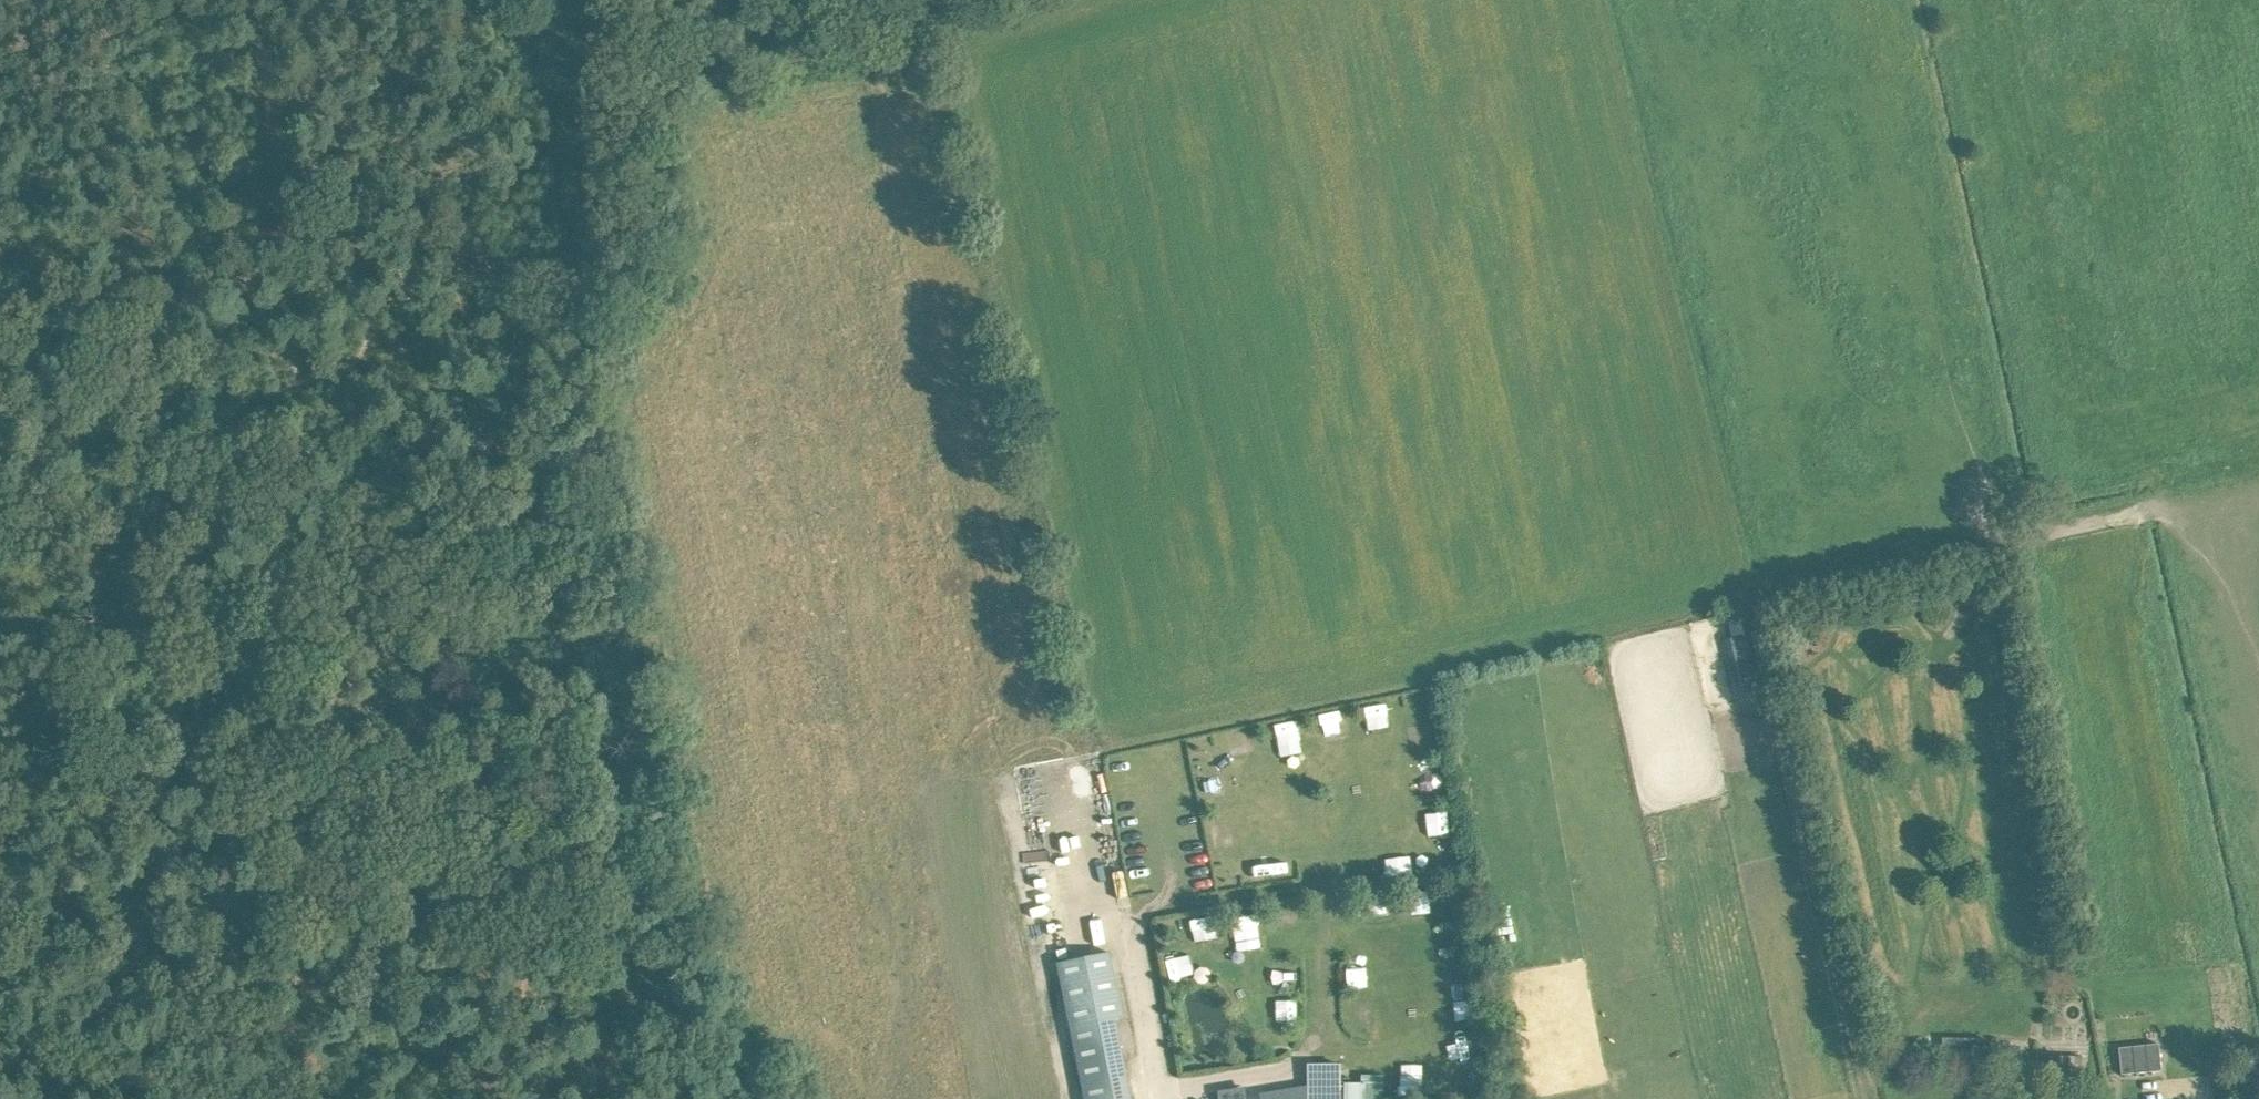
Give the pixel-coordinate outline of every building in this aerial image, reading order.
[(1750,633),(1731,635),(1736,683),(1755,681),(1750,633)] [(1319,715),(1324,736),(1344,731),(1340,711),(1319,715)] [(1445,817),(1429,820),(1433,838),(1448,835),(1445,817)] [(1260,878),(1288,875),(1286,859),(1258,862),(1260,878)] [(1426,891),(1411,891),(1412,908),(1426,907),(1426,891)] [(1204,921),(1191,925),(1196,943),(1209,939),(1204,921)] [(1239,947),(1261,943),(1257,921),(1235,925),(1239,947)] [(1116,1021),(1124,1019),(1110,954),(1058,965),(1086,1098),(1132,1098),(1116,1021)] [(1367,960),(1347,960),(1349,1000),(1369,999),(1367,960)] [(1446,987),(1447,1009),(1470,1008),(1469,986),(1446,987)] [(1457,1030),(1464,1050),(1484,1043),(1477,1023),(1457,1030)] [(2159,1043),(2119,1047),(2122,1073),(2162,1068),(2159,1043)] [(2052,1056),(2051,1071),(2083,1072),(2083,1056),(2052,1056)] [(1340,1064),(1308,1063),(1308,1086),(1309,1098),(1339,1098),(1340,1064)] [(1465,1070),(1442,1071),(1443,1093),(1466,1092),(1465,1070)] [(1308,1086),(1284,1090),(1285,1098),(1309,1098),(1308,1086)]
